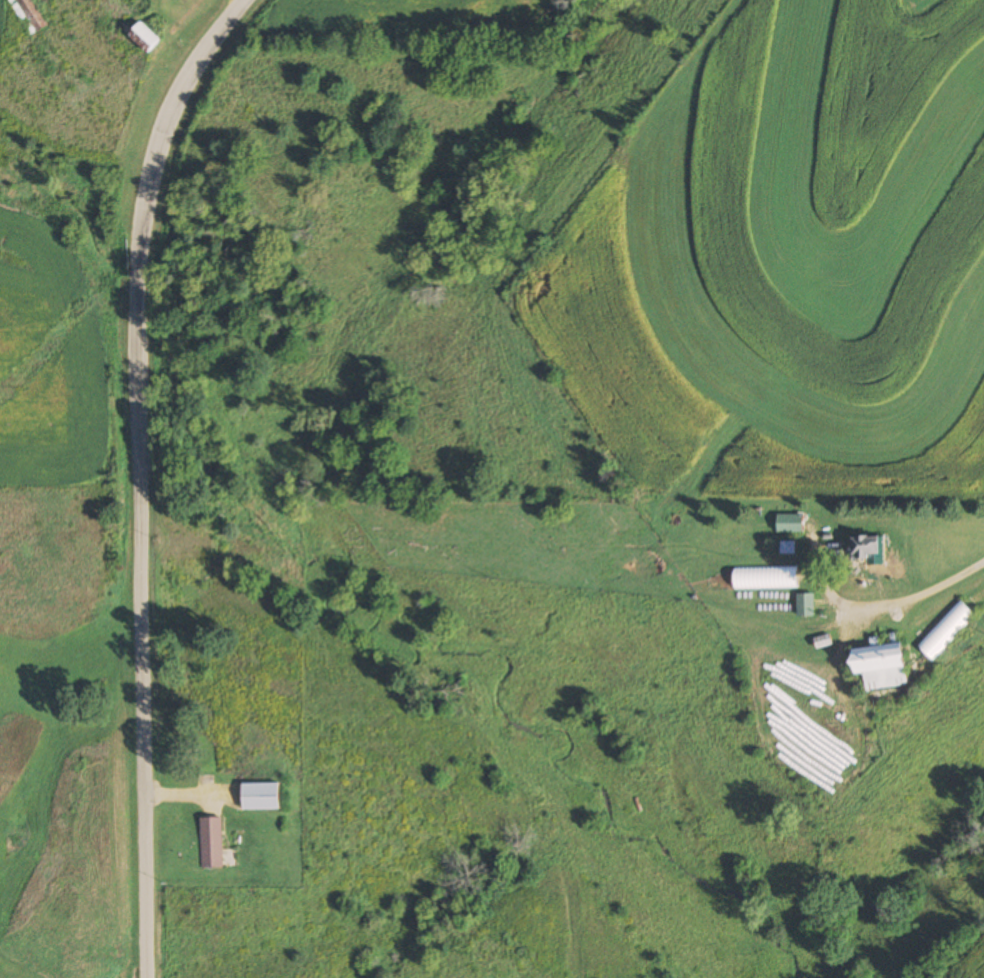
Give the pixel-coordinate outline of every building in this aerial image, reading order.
[(42,27),(24,0),(5,0),(4,1),(28,36),(42,27)] [(128,35),(146,53),(160,38),(141,21),(128,35)] [(776,533),(803,533),(803,514),(776,514),(776,533)] [(853,561),(882,561),(882,538),(853,538),(853,561)] [(794,541),(779,541),(779,553),(794,553),(794,541)] [(797,589),(797,568),(734,568),(734,589),(797,589)] [(796,617),(813,617),(813,595),(796,595),(796,617)] [(917,645),(932,661),(977,616),(961,600),(917,645)] [(852,649),(854,675),(864,675),(865,690),(907,687),(904,645),(852,649)] [(281,784),(242,784),(242,811),(281,811),(281,784)] [(222,867),(221,818),(199,818),(200,867),(222,867)]
